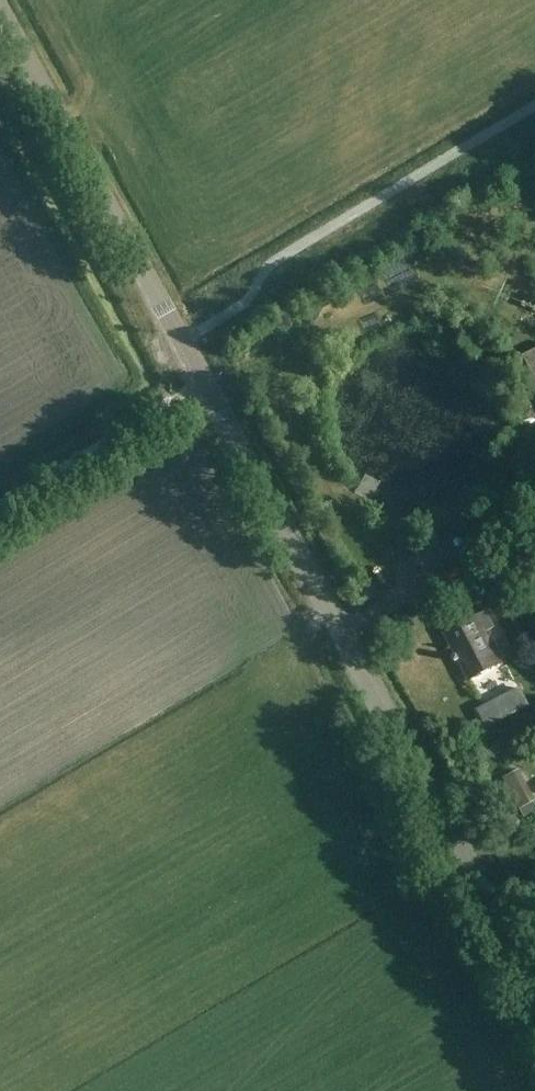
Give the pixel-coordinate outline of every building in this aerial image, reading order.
[(468,681),(501,664),(485,633),(494,628),(485,611),(465,622),(461,614),(450,620),(454,628),(443,633),(468,681)]
